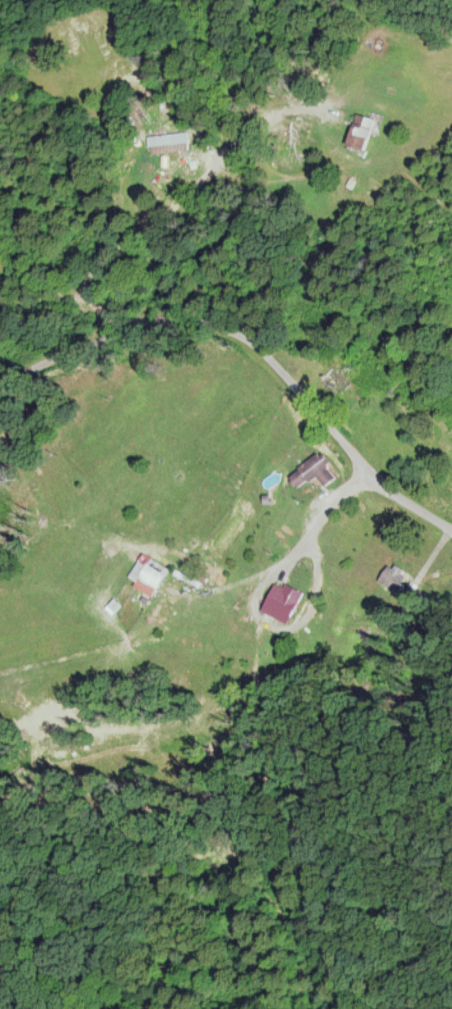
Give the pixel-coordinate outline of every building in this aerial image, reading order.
[(367,149),(379,119),(359,111),(347,141),(367,149)] [(339,478),(322,452),(288,475),(298,489),(319,475),(326,486),(339,478)] [(148,578),(158,587),(167,576),(156,568),(148,578)] [(276,614),(279,608),(293,615),(304,594),(279,580),(264,608),(276,614)]
